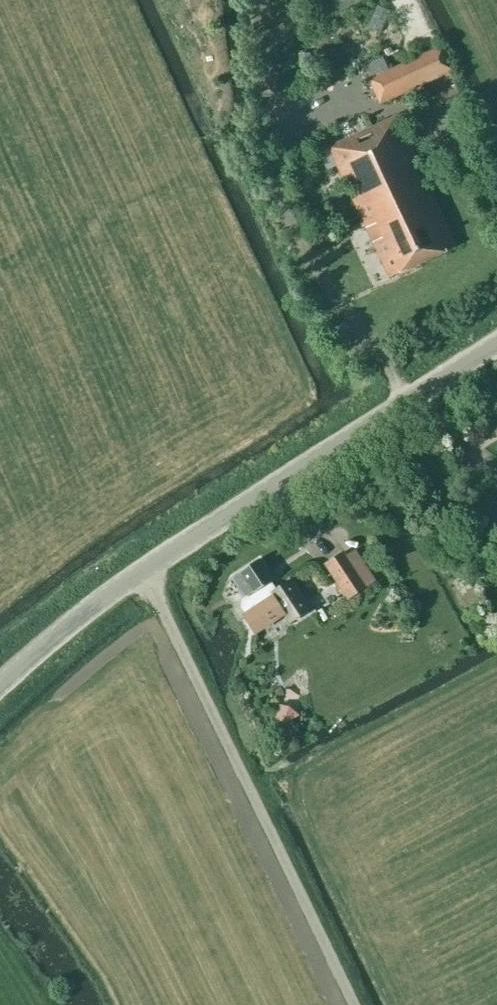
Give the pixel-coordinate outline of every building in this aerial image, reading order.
[(380,104),(453,70),(442,46),(369,79),(380,104)] [(306,102),(314,102),(315,85),(307,85),(306,102)] [(456,247),(395,116),(328,148),(389,278),(456,247)] [(348,599),(368,586),(347,555),(344,550),(323,564),(348,599)] [(273,580),(259,559),(239,572),(231,578),(244,598),(242,600),(241,607),(247,615),(245,616),(254,631),(282,613),(289,623),(310,609),(291,580),(273,591),(268,584),(273,580)]
